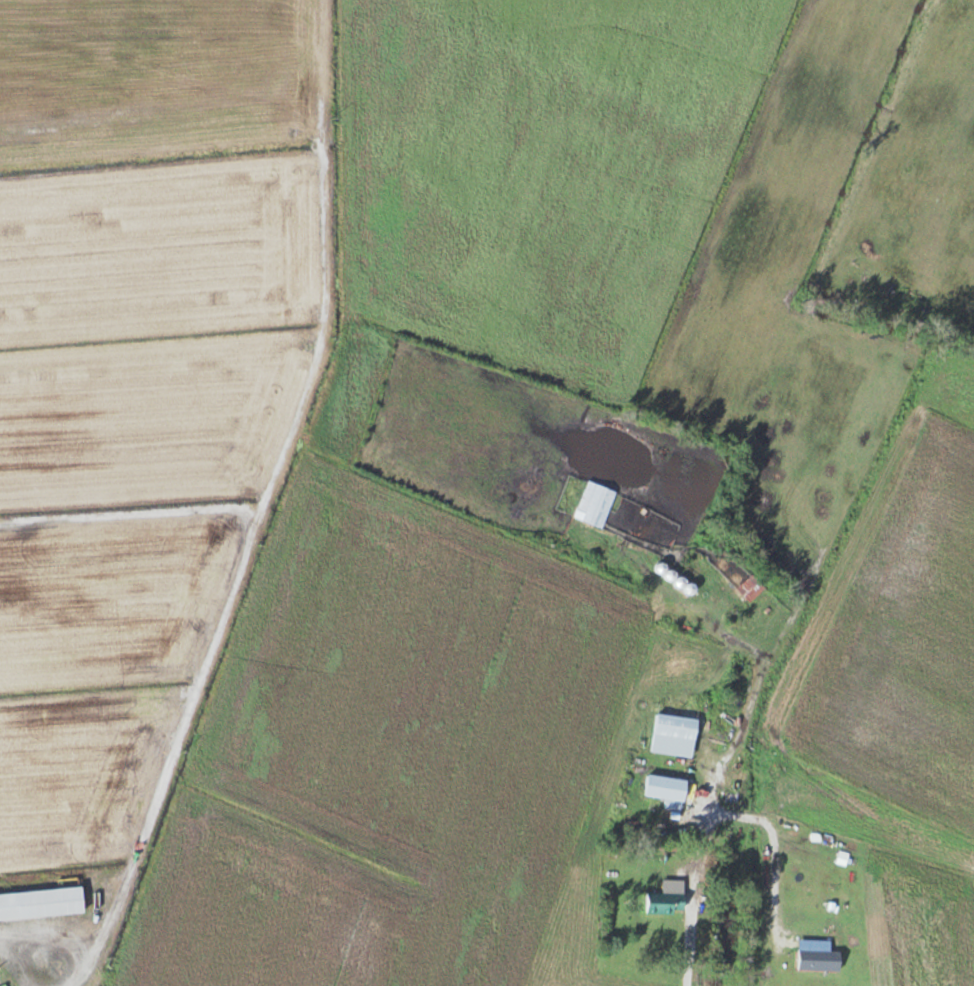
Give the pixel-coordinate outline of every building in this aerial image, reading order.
[(611,491),(601,486),(583,519),(594,525),(611,491)] [(767,589),(754,575),(738,589),(750,603),(767,589)] [(689,586),(685,577),(677,581),(681,588),(685,586),(690,595),(696,593),(692,585),(689,586)] [(688,779),(649,775),(647,797),(686,801),(688,779)] [(685,880),(663,880),(663,893),(648,893),(648,914),(685,914),(685,880)]
